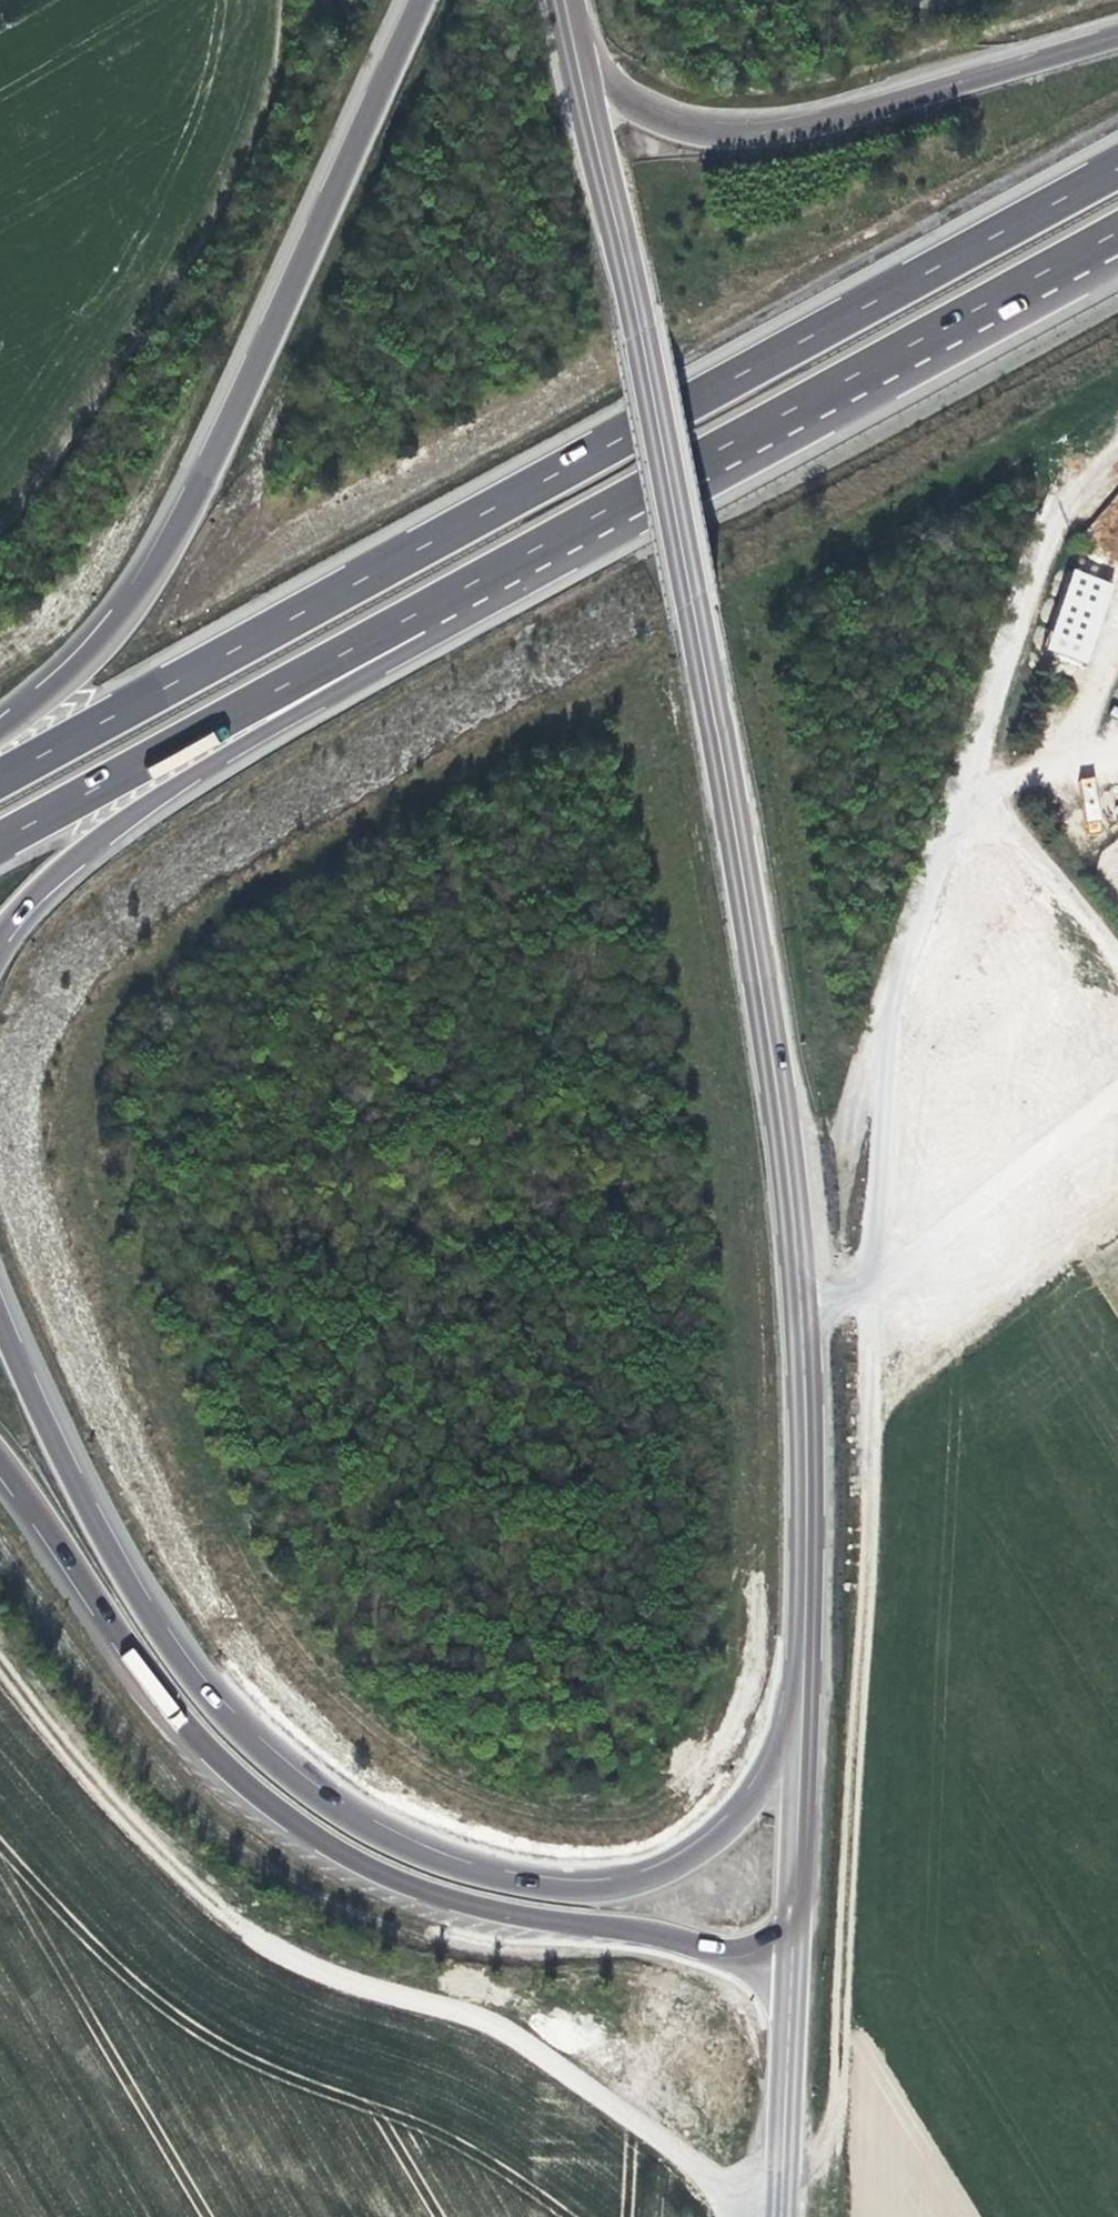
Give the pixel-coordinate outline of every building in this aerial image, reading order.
[(1087,665),(1115,583),(1072,568),(1043,650),(1087,665)] [(1097,778),(1082,779),(1085,821),(1100,820),(1097,778)]
